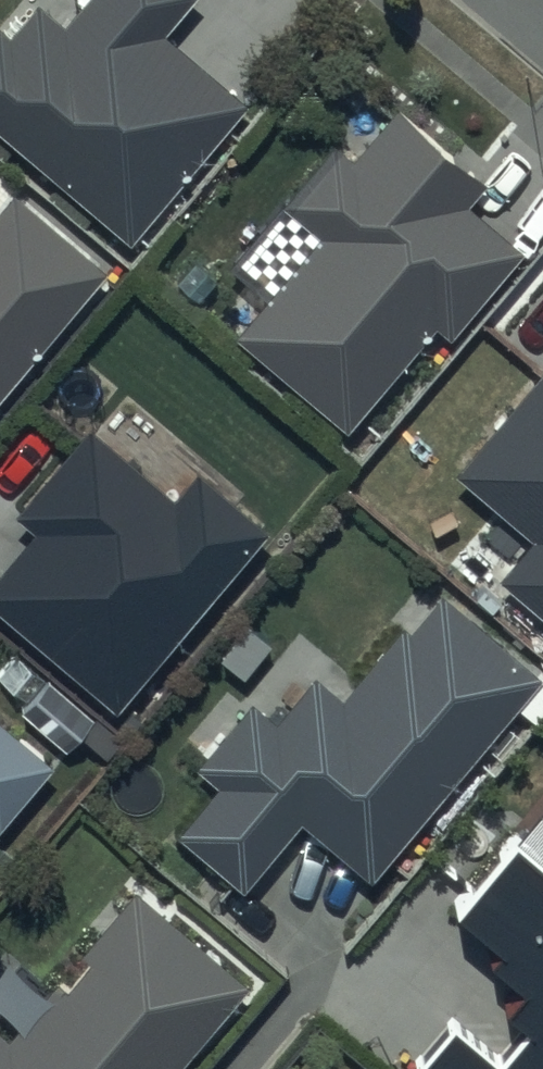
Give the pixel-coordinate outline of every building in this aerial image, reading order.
[(67,28),(39,5),(11,39),(0,29),(0,137),(133,246),(246,109),(163,42),(198,0),(90,0),(67,28)] [(486,185),(398,111),(355,162),(338,148),(285,210),(320,239),(235,339),(348,434),(431,335),(450,350),(528,259),(467,208),(486,185)] [(110,272),(11,190),(0,204),(0,405),(110,272)] [(458,479),(533,542),(499,583),(542,621),(542,378),(458,479)] [(90,433),(18,518),(39,535),(0,582),(0,615),(116,712),(268,533),(199,475),(174,504),(90,433)] [(444,600),(411,641),(403,635),(346,705),(315,680),(280,723),(251,700),(194,771),(216,790),(174,841),(246,899),(300,832),(374,892),(542,683),(542,680),(444,600)] [(1,839),(56,771),(0,726),(0,839),(1,839)] [(518,853),(459,924),(500,957),(487,972),(520,999),(506,1016),(527,1033),(502,1063),(451,1021),(412,1067),(414,1068),(542,1068),(542,874),(518,853)] [(136,893),(81,959),(91,967),(71,991),(63,985),(10,1047),(0,1039),(0,1068),(181,1068),(249,987),(136,893)]
